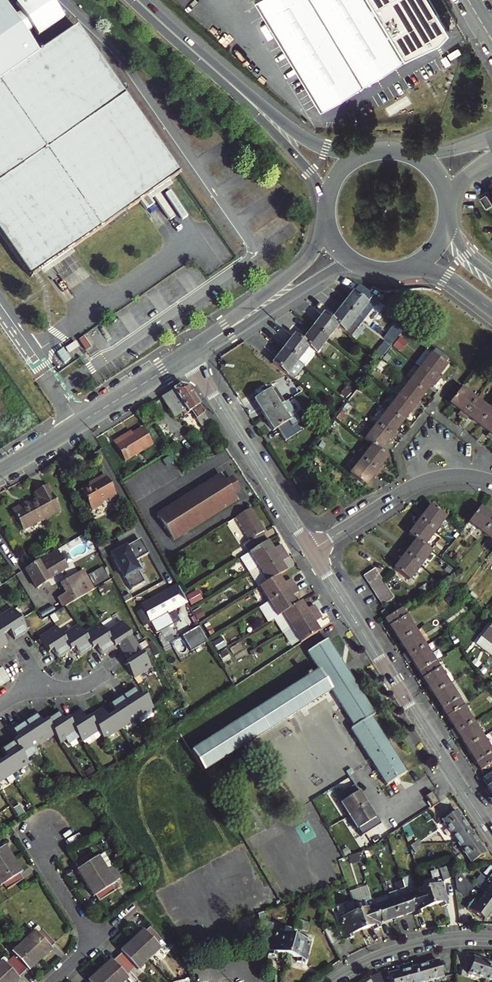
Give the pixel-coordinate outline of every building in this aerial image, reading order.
[(32,279),(180,178),(77,26),(36,54),(1,3),(6,0),(0,0),(0,233),(32,279)] [(49,0),(26,0),(17,6),(38,36),(63,20),(49,0)] [(320,108),(448,31),(430,0),(256,0),(320,108)] [(353,293),(342,307),(358,319),(368,305),(353,293)] [(347,333),(358,319),(342,307),(332,321),(339,326),(347,333)] [(312,328),(328,340),(339,326),(332,321),(323,314),(312,328)] [(302,342),(309,347),(318,354),(328,340),(312,328),(302,342)] [(284,350),(298,361),(309,347),(302,342),(294,336),(284,350)] [(287,376),(298,361),(284,350),(272,364),(287,376)] [(446,365),(431,354),(420,369),(437,382),(441,378),(438,375),(446,365)] [(434,386),(437,382),(420,369),(409,383),(424,395),(431,384),(434,386)] [(416,405),(424,395),(409,383),(398,397),(416,411),(419,407),(416,405)] [(264,416),(279,406),(266,386),(255,393),(258,399),(254,401),(264,416)] [(179,387),(162,398),(175,418),(186,411),(188,414),(192,412),(205,430),(212,425),(187,388),(179,387)] [(476,400),(461,389),(450,404),(460,412),(458,415),(462,418),(476,400)] [(416,411),(398,397),(387,412),(402,423),(410,413),(412,415),(416,411)] [(490,411),(476,400),(462,418),(466,421),(469,418),(479,426),(490,411)] [(144,409),(145,410),(154,424),(162,419),(153,404),(144,409)] [(279,406),(264,416),(274,431),(278,428),(286,441),(297,434),(279,406)] [(154,424),(145,410),(137,415),(146,429),(154,424)] [(479,426),(488,433),(486,436),(490,439),(491,437),(491,413),(490,411),(479,426)] [(402,423),(387,412),(376,426),(394,439),(397,436),(394,434),(402,423)] [(376,426),(371,422),(360,436),(365,440),(376,426)] [(390,444),(394,439),(376,426),(365,440),(372,446),(380,451),(388,441),(390,444)] [(152,445),(142,429),(121,441),(119,438),(112,443),(124,462),(152,445)] [(380,451),(372,446),(361,460),(379,474),(382,470),(379,468),(387,457),(380,451)] [(361,460),(350,475),(364,487),(373,476),(376,479),(379,474),(361,460)] [(96,483),(88,488),(79,492),(90,512),(100,507),(98,503),(107,498),(109,500),(117,496),(105,475),(94,480),(96,483)] [(237,500),(232,494),(225,482),(220,476),(157,516),(173,541),(237,500)] [(232,478),(225,482),(232,494),(239,489),(232,478)] [(13,511),(24,531),(62,511),(49,487),(38,493),(41,500),(24,508),(23,506),(13,511)] [(420,514),(416,518),(434,532),(445,518),(431,506),(423,516),(420,514)] [(251,508),(236,517),(250,540),(245,543),(250,552),(270,539),(251,508)] [(491,521),(491,513),(490,515),(480,508),(468,523),(483,534),(491,521)] [(423,546),(434,532),(416,518),(413,522),(416,524),(408,535),(416,541),(423,546)] [(491,541),(491,521),(483,534),(491,541)] [(110,552),(128,589),(145,581),(135,560),(149,553),(141,537),(110,552)] [(242,557),(251,572),(286,549),(282,543),(275,547),(270,539),(250,552),(242,557)] [(409,550),(406,548),(402,553),(420,567),(431,552),(423,546),(416,541),(409,550)] [(251,572),(261,587),(280,575),(288,569),(282,561),(290,556),(286,549),(251,572)] [(58,551),(27,570),(38,588),(50,582),(48,579),(68,568),(58,551)] [(420,567),(402,553),(399,557),(402,559),(394,570),(409,581),(420,567)] [(368,584),(379,576),(376,570),(364,577),(368,584)] [(65,608),(82,598),(91,592),(80,574),(62,584),(67,593),(59,599),(65,608)] [(270,602),(297,584),(293,578),(285,583),(280,575),(261,587),(270,602)] [(383,582),(379,576),(368,584),(371,589),(383,582)] [(384,583),(383,582),(371,589),(375,596),(387,588),(384,583)] [(300,591),(297,584),(270,602),(260,608),(270,623),(276,618),(285,613),(298,605),(293,595),(300,591)] [(391,594),(387,588),(375,596),(379,601),(391,594)] [(183,595),(181,591),(144,611),(158,634),(193,614),(191,610),(183,595)] [(189,595),(192,603),(204,599),(201,591),(189,595)] [(382,607),(394,599),(391,594),(379,601),(382,607)] [(39,609),(44,617),(61,606),(55,597),(39,609)] [(305,601),(298,605),(285,613),(294,627),(322,610),(317,602),(309,608),(305,601)] [(6,634),(10,632),(15,640),(28,632),(20,620),(14,610),(0,619),(0,647),(2,649),(8,645),(2,637),(6,634)] [(294,627),(304,642),(323,629),(318,621),(325,616),(322,610),(294,627)] [(386,620),(400,642),(415,632),(401,610),(390,617),(386,620)] [(386,611),(381,613),(386,620),(390,617),(386,611)] [(285,613),(276,618),(285,633),(294,627),(285,613)] [(150,668),(136,646),(122,623),(105,634),(99,625),(83,635),(77,626),(61,636),(56,628),(40,638),(48,652),(52,650),(57,659),(70,650),(74,648),(79,657),(92,648),(95,646),(101,656),(113,648),(118,644),(124,654),(129,662),(125,664),(134,678),(150,668)] [(491,645),(491,624),(482,637),(491,645)] [(191,649),(209,641),(202,625),(184,634),(191,649)] [(404,655),(406,660),(425,648),(415,632),(400,642),(407,653),(404,655)] [(204,770),(334,691),(356,727),(349,731),(386,789),(405,777),(369,718),(376,715),(329,639),(310,651),(321,670),(302,681),(300,677),(288,685),(290,688),(192,749),(204,770)] [(435,663),(425,648),(406,660),(409,664),(412,662),(419,673),(435,663)] [(449,685),(435,663),(419,673),(433,695),(449,685)] [(433,695),(447,717),(463,707),(449,685),(433,695)] [(67,744),(78,737),(80,741),(97,731),(103,740),(119,729),(135,718),(152,707),(144,694),(139,697),(133,689),(121,697),(109,705),(114,713),(110,715),(107,717),(102,709),(89,717),(85,719),(80,710),(76,713),(81,720),(71,727),(55,736),(60,743),(64,740),(67,744)] [(463,707),(447,717),(454,729),(452,730),(454,734),(473,723),(463,707)] [(46,721),(44,722),(50,733),(52,735),(54,734),(55,736),(71,727),(81,720),(76,713),(66,719),(64,721),(58,713),(46,721)] [(50,733),(44,722),(43,723),(37,714),(23,723),(10,731),(16,740),(13,742),(0,750),(5,757),(18,750),(35,741),(50,733)] [(482,738),(473,723),(454,734),(458,740),(461,738),(467,748),(482,738)] [(11,774),(27,764),(24,760),(35,752),(32,748),(37,745),(52,735),(50,733),(35,741),(18,750),(5,757),(6,758),(3,760),(0,762),(0,781),(11,774)] [(467,748),(481,771),(491,763),(491,753),(482,738),(467,748)] [(485,777),(483,778),(488,786),(485,788),(491,796),(489,798),(491,802),(491,772),(485,777)] [(348,820),(367,808),(355,788),(336,800),(348,820)] [(433,808),(440,804),(433,792),(426,797),(429,803),(428,803),(431,807),(432,807),(433,808)] [(367,808),(348,820),(360,841),(380,829),(367,808)] [(442,821),(456,842),(472,832),(457,810),(442,821)] [(486,852),(472,832),(456,842),(470,862),(486,852)] [(412,847),(413,851),(427,845),(425,841),(412,847)] [(1,886),(4,884),(7,890),(23,880),(20,874),(22,873),(13,859),(6,847),(4,847),(1,842),(0,842),(0,885),(1,886)] [(429,850),(427,845),(413,851),(415,855),(429,850)] [(76,871),(84,884),(93,897),(95,896),(98,901),(113,892),(110,887),(113,884),(105,871),(97,858),(94,860),(91,854),(75,864),(78,870),(76,871)] [(446,868),(439,870),(444,884),(450,882),(446,868)] [(458,873),(464,878),(467,875),(460,870),(458,873)] [(464,878),(458,873),(455,877),(461,882),(464,878)] [(435,887),(423,891),(429,907),(440,903),(441,907),(449,905),(440,880),(433,883),(435,887)] [(385,900),(373,905),(380,924),(396,918),(391,902),(385,883),(380,885),(385,900)] [(399,891),(405,889),(402,883),(396,885),(399,891)] [(407,897),(413,913),(414,917),(422,914),(421,910),(429,907),(423,891),(407,897)] [(484,894),(478,902),(473,899),(467,908),(484,921),(491,910),(491,899),(484,894)] [(380,924),(373,905),(370,897),(354,903),(363,929),(373,926),(375,930),(381,928),(380,924)] [(391,902),(396,918),(413,913),(407,897),(391,902)] [(346,913),(340,916),(348,940),(354,937),(352,933),(363,929),(354,903),(344,906),(346,913)] [(344,906),(337,908),(340,916),(346,913),(344,906)] [(311,923),(297,919),(295,930),(302,932),(303,929),(309,931),(311,923)] [(278,924),(271,922),(267,937),(274,939),(270,954),(277,956),(278,952),(288,955),(293,938),(283,935),(283,931),(277,929),(278,924)] [(127,979),(124,976),(129,972),(134,968),(136,971),(147,961),(159,949),(157,947),(161,942),(148,928),(143,932),(142,931),(130,942),(119,952),(121,953),(115,958),(111,962),(110,961),(98,971),(88,981),(124,981),(127,979)] [(39,962),(51,951),(49,949),(54,944),(42,931),(37,935),(35,932),(23,943),(12,953),(14,956),(10,960),(5,964),(3,962),(0,964),(0,981),(17,981),(19,980),(18,978),(23,974),(27,970),(29,971),(39,962)] [(303,941),(293,938),(288,955),(298,958),(297,961),(305,963),(311,938),(304,936),(303,941)] [(468,974),(485,980),(491,963),(475,957),(468,974)] [(418,981),(424,981),(443,976),(438,960),(413,967),(418,981)] [(389,975),(391,981),(418,981),(413,967),(389,975)]
